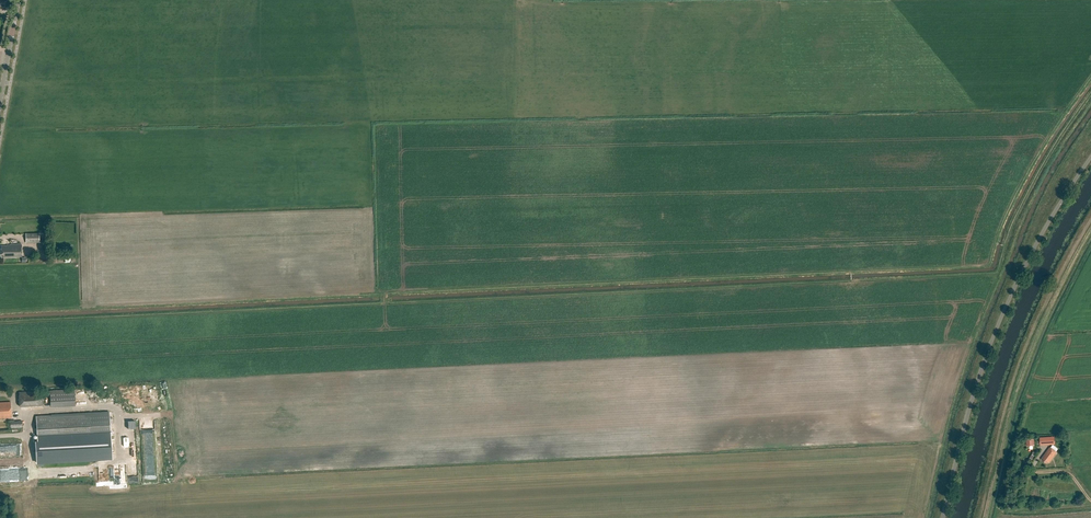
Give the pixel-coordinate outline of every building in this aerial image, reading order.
[(26,233),(26,243),(46,242),(45,233),(26,233)] [(1,246),(1,255),(2,255),(2,257),(21,257),(21,244),(11,244),(11,245),(7,245),(7,246),(1,246)] [(75,389),(50,390),(51,407),(75,406),(75,389)] [(19,406),(43,405),(42,390),(19,391),(19,406)] [(11,417),(10,401),(0,402),(0,418),(11,417)] [(109,412),(36,415),(37,441),(111,437),(109,412)] [(1050,447),(1041,459),(1047,463),(1048,462),(1049,463),(1057,452),(1050,447)]
